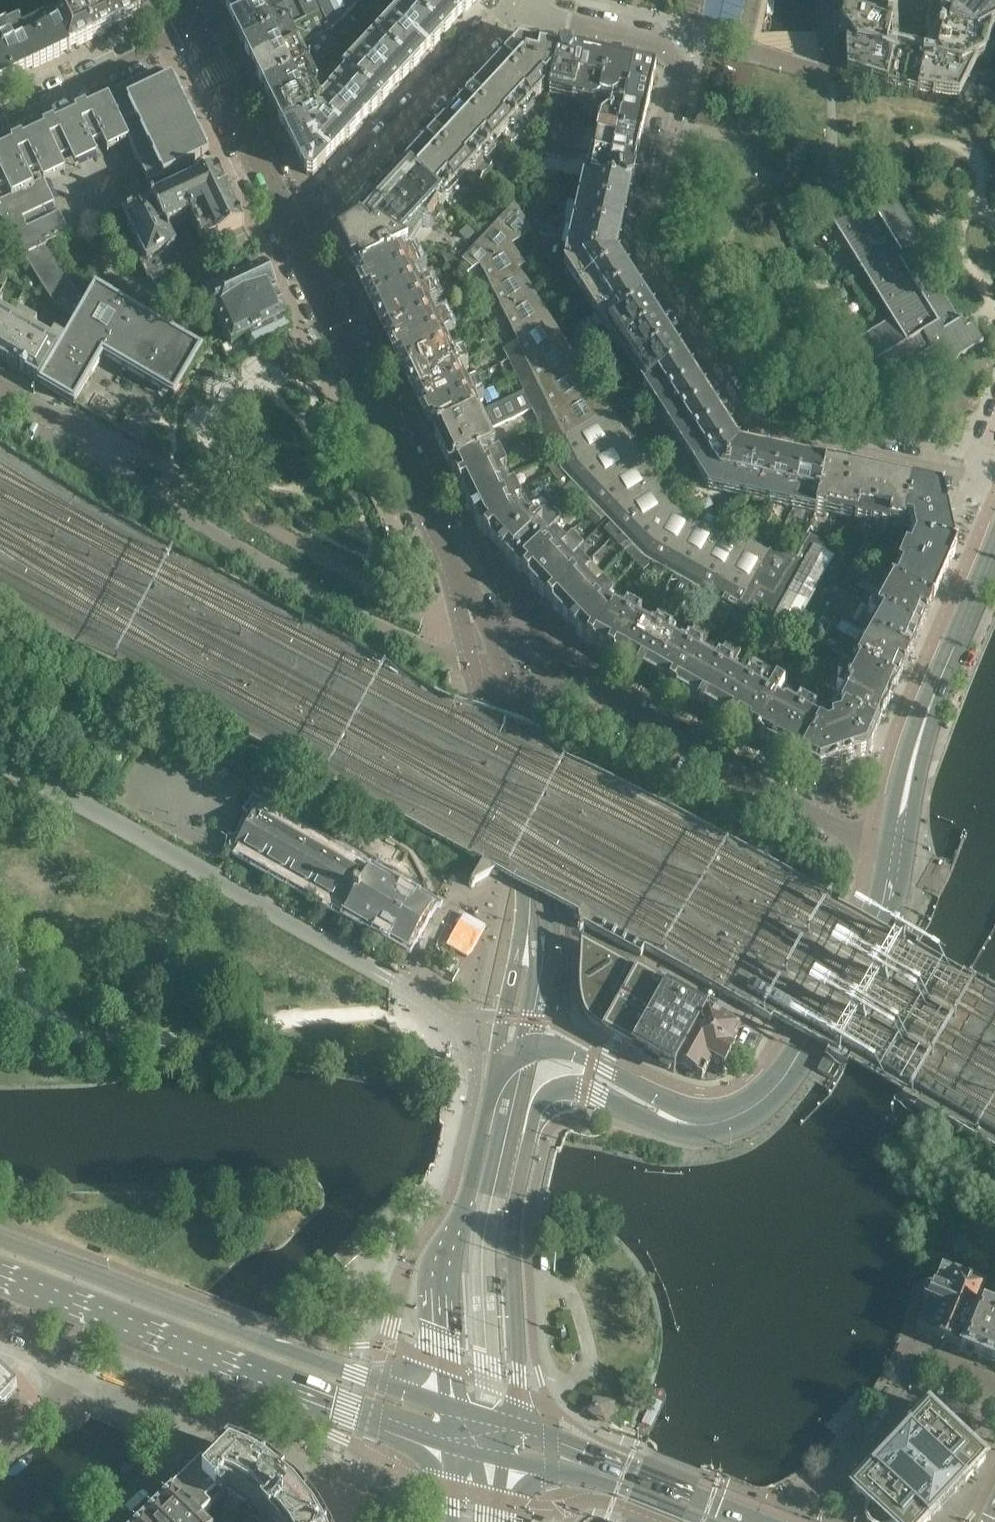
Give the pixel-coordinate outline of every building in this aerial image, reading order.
[(107,0),(75,0),(81,13),(107,0)] [(139,12),(133,0),(107,0),(81,13),(94,40),(141,17),(139,12)] [(227,5),(225,6),(236,27),(275,8),(271,0),(238,0),(227,5)] [(316,0),(298,0),(307,18),(321,11),(316,0)] [(321,11),(326,20),(331,32),(332,32),(334,30),(341,23),(359,3),(362,0),(316,0),(321,11)] [(366,0),(362,0),(359,3),(366,10),(371,4),(366,0)] [(434,0),(416,0),(409,8),(441,38),(443,36),(446,37),(451,31),(451,28),(457,21),(434,0)] [(457,21),(463,14),(466,15),(472,9),(471,6),(477,0),(434,0),(457,21)] [(960,96),(978,61),(974,60),(977,46),(988,47),(993,30),(989,29),(992,15),(994,15),(994,0),(844,0),(842,15),(853,19),(850,32),(846,31),(847,72),(888,84),(918,91),(960,96)] [(285,29),(275,8),(236,27),(240,36),(238,38),(242,46),(245,46),(246,48),(285,29)] [(441,38),(409,8),(393,25),(426,55),(432,48),(435,48),(440,43),(440,40),(441,38)] [(94,40),(81,13),(56,24),(69,52),(94,40)] [(69,52),(56,24),(53,19),(44,23),(42,28),(33,32),(48,62),(69,52)] [(331,32),(326,20),(317,25),(319,28),(304,35),(308,43),(322,36),(331,32)] [(341,37),(348,30),(341,23),(334,30),(341,37)] [(426,55),(393,25),(378,42),(410,72),(412,70),(414,70),(420,64),(419,62),(426,55)] [(11,41),(19,38),(19,34),(16,27),(0,35),(0,85),(26,72),(11,41)] [(295,49),(285,29),(246,48),(247,50),(245,53),(249,60),(252,60),(256,69),(295,49)] [(329,50),(341,37),(334,30),(332,32),(329,50)] [(48,62),(33,32),(24,37),(19,35),(19,34),(19,38),(11,41),(26,72),(48,62)] [(329,50),(332,32),(331,32),(322,36),(329,50)] [(550,88),(558,51),(524,44),(523,41),(514,43),(516,46),(494,69),(491,69),(485,76),(486,78),(483,81),(521,116),(547,87),(550,88)] [(410,72),(378,42),(362,59),(394,89),(401,82),(404,82),(409,76),(408,73),(410,72)] [(305,70),(295,49),(256,69),(260,77),(258,80),(262,87),(265,87),(266,89),(305,70)] [(575,97),(583,57),(558,51),(550,88),(549,91),(575,97)] [(600,101),(600,100),(608,62),(583,57),(575,97),(598,102),(600,101)] [(325,79),(328,58),(318,63),(325,79)] [(325,79),(337,66),(328,58),(325,79)] [(394,89),(362,59),(346,75),(350,78),(379,105),(381,103),(383,104),(389,98),(388,95),(394,89)] [(624,110),(633,67),(608,62),(600,100),(612,103),(611,107),(624,110)] [(646,115),(656,72),(633,67),(624,110),(646,115)] [(312,92),(314,88),(305,70),(266,89),(267,91),(265,94),(269,101),(272,102),(276,110),(312,92)] [(46,246),(70,235),(60,214),(49,219),(44,209),(55,204),(45,183),(66,173),(61,162),(70,157),(76,168),(98,157),(93,146),(102,142),(108,153),(128,143),(150,187),(210,158),(205,149),(173,81),(167,84),(162,73),(118,94),(120,98),(111,102),(109,98),(87,109),(86,106),(75,111),(76,114),(56,124),(54,121),(43,126),(45,130),(24,140),(22,136),(11,142),(13,145),(0,151),(0,220),(51,302),(54,306),(77,319),(89,299),(75,291),(46,246)] [(379,105),(350,78),(333,96),(362,123),(369,116),(372,116),(378,110),(377,107),(379,105)] [(530,124),(521,116),(483,81),(455,111),(452,111),(447,117),(447,120),(445,123),(482,157),(502,136),(511,145),(530,124)] [(315,118),(316,107),(319,106),(312,92),(276,110),(280,119),(278,122),(282,129),(285,130),(287,132),(315,118)] [(362,123),(333,96),(323,107),(324,109),(323,120),(346,141),(347,139),(350,140),(356,134),(355,131),(362,123)] [(346,141),(323,120),(324,109),(323,107),(319,106),(316,107),(315,118),(287,132),(307,175),(314,176),(346,141)] [(641,140),(646,115),(624,110),(611,107),(609,116),(607,116),(604,118),(601,131),(641,140)] [(491,166),(482,157),(445,123),(417,153),(414,153),(408,159),(408,162),(406,164),(444,199),(463,178),(473,186),(491,166)] [(636,165),(641,140),(601,131),(595,156),(636,165)] [(630,190),(636,165),(595,156),(590,181),(630,190)] [(400,246),(444,199),(406,164),(404,166),(394,173),(396,176),(386,186),(376,193),(378,195),(368,205),(358,212),(360,214),(358,217),(353,222),(356,226),(342,235),(338,238),(344,251),(356,274),(397,254),(406,250),(400,246)] [(557,182),(559,174),(534,169),(533,177),(557,182)] [(182,265),(175,251),(176,251),(171,239),(167,231),(191,220),(199,237),(198,237),(203,249),(218,242),(221,248),(246,236),(247,236),(244,229),(245,229),(239,217),(238,217),(217,173),(216,172),(152,204),(152,205),(125,218),(146,263),(141,266),(148,281),(182,265)] [(625,212),(630,190),(590,181),(587,180),(582,203),(625,212)] [(535,217),(518,191),(511,199),(527,223),(535,217)] [(959,320),(916,250),(915,250),(913,247),(922,242),(893,196),(873,209),(873,210),(870,212),(862,217),(852,201),(827,216),(891,320),(827,360),(843,385),(847,382),(852,390),(884,370),(888,377),(884,380),(895,397),(984,342),(973,325),(967,329),(961,319),(959,320)] [(533,232),(527,223),(511,199),(500,210),(490,221),(478,234),(472,242),(457,257),(460,262),(466,274),(480,265),(519,241),(533,232)] [(490,221),(500,210),(489,200),(479,211),(490,221)] [(620,236),(625,212),(582,203),(577,226),(620,236)] [(615,257),(620,236),(577,226),(569,265),(583,287),(620,263),(615,257)] [(472,242),(478,234),(471,227),(464,235),(472,242)] [(491,287),(519,269),(532,261),(519,241),(480,265),(491,287)] [(460,262),(457,257),(456,254),(441,252),(448,268),(460,262)] [(412,286),(408,278),(421,272),(413,256),(400,262),(397,254),(356,274),(371,306),(412,286)] [(595,307),(632,283),(620,263),(583,287),(595,307)] [(292,330),(274,292),(275,292),(264,268),(208,295),(228,337),(219,341),(229,362),(235,359),(237,360),(252,351),(251,350),(292,330)] [(534,293),(519,269),(491,287),(503,312),(534,293)] [(8,277),(0,272),(0,286),(2,287),(8,277)] [(11,292),(17,282),(8,277),(2,287),(11,292)] [(608,327),(645,303),(632,283),(595,307),(608,327)] [(440,312),(428,288),(416,294),(412,286),(371,306),(387,338),(428,318),(440,312)] [(201,350),(157,324),(95,288),(89,299),(77,319),(63,342),(39,383),(74,404),(103,355),(173,397),(201,350)] [(37,307),(42,297),(34,292),(28,302),(37,307)] [(549,316),(546,311),(534,293),(503,312),(516,337),(549,316)] [(45,312),(51,302),(42,297),(37,307),(45,312)] [(621,347),(658,323),(645,303),(608,327),(621,347)] [(565,327),(552,307),(546,311),(549,316),(558,331),(565,327)] [(28,321),(20,316),(15,325),(0,317),(0,361),(4,363),(28,321)] [(564,340),(558,331),(549,316),(516,337),(528,363),(564,340)] [(443,351),(439,342),(452,336),(444,321),(432,327),(428,318),(387,338),(402,371),(443,351)] [(39,383),(63,342),(54,336),(49,345),(32,335),(37,326),(28,321),(4,363),(39,383)] [(634,367),(671,343),(658,323),(621,347),(634,367)] [(578,347),(565,327),(558,331),(564,340),(571,351),(578,347)] [(579,363),(571,351),(564,340),(528,363),(540,388),(579,363)] [(646,387),(683,363),(671,343),(634,367),(646,387)] [(505,353),(500,344),(487,350),(491,359),(505,353)] [(591,366),(578,347),(571,351),(579,363),(584,371),(591,366)] [(418,403),(459,383),(481,373),(474,357),(464,362),(460,353),(447,359),(443,351),(402,371),(418,403)] [(594,387),(584,371),(579,363),(540,388),(553,413),(594,387)] [(659,406),(696,383),(683,363),(646,387),(659,406)] [(603,386),(591,366),(584,371),(594,387),(597,391),(603,386)] [(524,392),(514,372),(506,376),(506,377),(503,379),(509,389),(496,396),(500,403),(524,392)] [(487,409),(476,385),(463,391),(459,383),(418,403),(434,435),(487,409)] [(672,426),(709,403),(696,383),(659,406),(672,426)] [(616,406),(603,386),(597,391),(609,410),(616,406)] [(609,410),(597,391),(594,387),(553,413),(565,439),(609,410)] [(483,433),(532,409),(524,392),(500,403),(487,409),(434,435),(442,453),(447,463),(450,470),(485,454),(492,450),(488,442),(483,433)] [(635,422),(622,402),(616,406),(609,410),(622,430),(630,425),(635,422)] [(685,446),(722,422),(709,403),(672,426),(685,446)] [(624,434),(622,430),(609,410),(565,439),(576,459),(579,463),(624,434)] [(697,466),(734,442),(722,422),(685,446),(697,466)] [(637,436),(630,425),(622,430),(624,434),(629,441),(637,436)] [(552,452),(543,434),(536,437),(545,455),(552,452)] [(635,450),(629,441),(624,434),(579,463),(598,484),(640,457),(635,450)] [(747,496),(756,453),(739,449),(734,442),(697,466),(711,488),(747,496)] [(656,465),(643,445),(635,450),(640,457),(648,470),(656,465)] [(770,501),(779,458),(756,453),(747,496),(770,501)] [(500,484),(496,476),(506,471),(499,456),(488,461),(485,454),(450,470),(465,501),(500,484)] [(655,481),(648,470),(640,457),(598,484),(618,505),(655,481)] [(566,479),(559,469),(554,458),(547,462),(552,473),(560,484),(566,479)] [(793,506),(802,463),(779,458),(770,501),(793,506)] [(816,511),(825,468),(802,463),(793,506),(816,511)] [(668,485),(662,476),(663,476),(656,465),(648,470),(655,481),(660,490),(668,485)] [(842,513),(851,473),(825,468),(816,511),(815,513),(825,515),(826,510),(842,513)] [(872,525),(882,480),(851,473),(842,513),(856,516),(854,521),(872,525)] [(905,523),(912,487),(882,480),(872,525),(889,529),(890,524),(903,527),(905,526),(905,523)] [(670,505),(660,490),(655,481),(618,505),(637,526),(670,505)] [(511,508),(521,503),(514,487),(503,492),(500,484),(465,501),(478,528),(481,531),(514,515),(511,508)] [(947,516),(942,495),(942,494),(941,493),(940,493),(912,487),(905,523),(912,524),(918,523),(917,517),(925,515),(926,521),(947,516)] [(604,518),(588,500),(582,505),(598,523),(604,518)] [(674,556),(694,521),(671,507),(670,505),(637,526),(655,545),(674,556)] [(722,524),(701,512),(695,522),(716,534),(722,524)] [(512,564),(540,537),(534,531),(542,523),(536,516),(528,524),(517,513),(514,515),(481,531),(512,564)] [(954,547),(947,516),(926,521),(925,515),(917,517),(918,523),(912,524),(915,538),(930,544),(935,543),(947,548),(954,547)] [(716,534),(695,522),(694,521),(674,556),(698,569),(717,534),(716,534)] [(627,541),(611,523),(604,529),(621,547),(627,541)] [(729,541),(734,532),(723,525),(717,534),(729,541)] [(741,548),(729,541),(717,534),(698,569),(721,582),(741,548)] [(773,545),(755,535),(750,544),(768,554),(773,546),(773,545)] [(565,564),(559,557),(567,549),(555,536),(546,544),(540,537),(512,564),(536,590),(565,564)] [(796,643),(797,642),(802,634),(830,584),(845,557),(810,537),(801,552),(797,560),(761,624),(796,643)] [(932,606),(955,553),(955,552),(954,547),(947,548),(935,543),(930,544),(915,538),(915,540),(910,553),(906,551),(898,568),(903,570),(896,585),(932,606)] [(768,554),(750,544),(745,541),(741,548),(721,582),(745,596),(768,554)] [(797,560),(786,554),(773,546),(768,554),(745,596),(737,610),(761,624),(797,560)] [(797,560),(801,552),(790,546),(786,554),(797,560)] [(650,565),(633,548),(627,553),(644,571),(650,565)] [(858,564),(862,556),(850,549),(845,557),(857,563),(858,564)] [(589,590),(583,583),(592,575),(579,562),(571,570),(565,564),(536,590),(561,616),(589,590)] [(896,585),(858,564),(857,563),(830,612),(910,657),(932,606),(896,585)] [(661,578),(664,571),(655,566),(652,573),(661,578)] [(679,603),(689,586),(680,581),(672,595),(679,603)] [(596,647),(614,616),(608,609),(614,604),(614,599),(604,588),(595,596),(589,590),(561,616),(583,639),(596,647)] [(622,661),(640,628),(633,623),(638,613),(623,604),(617,614),(615,613),(614,616),(596,647),(622,661)] [(730,617),(734,610),(725,605),(721,612),(730,617)] [(739,621),(742,615),(734,610),(730,617),(739,621)] [(910,657),(830,612),(814,641),(816,641),(860,666),(897,687),(910,657)] [(653,679),(672,645),(664,641),(670,631),(654,622),(648,632),(640,628),(622,661),(653,679)] [(788,641),(771,631),(767,638),(784,647),(788,641)] [(811,650),(816,641),(814,641),(802,634),(797,642),(811,650)] [(684,696),(703,663),(695,658),(701,648),(685,639),(680,649),(672,645),(653,679),(684,696)] [(716,714),(735,680),(727,676),(733,666),(717,657),(711,667),(703,663),(684,696),(716,714)] [(888,709),(897,687),(860,666),(853,679),(851,675),(833,666),(828,675),(888,709)] [(747,731),(766,698),(758,694),(764,683),(748,675),(742,685),(735,680),(716,714),(747,731)] [(888,709),(828,675),(823,684),(844,696),(848,696),(841,711),(844,712),(878,731),(888,709)] [(810,721),(816,711),(808,706),(810,701),(784,687),(785,685),(776,681),(766,698),(747,731),(800,761),(819,726),(810,721)] [(868,754),(878,731),(844,712),(840,720),(831,723),(833,728),(831,729),(844,763),(868,755),(868,754)] [(844,763),(831,729),(826,730),(819,726),(800,761),(819,772),(844,763)] [(433,907),(273,817),(257,808),(255,807),(254,808),(253,808),(253,809),(252,809),(252,810),(252,811),(253,812),(253,813),(254,813),(237,845),(236,844),(234,844),(233,844),(233,845),(232,845),(232,846),(231,847),(232,848),(232,849),(233,850),(347,914),(346,916),(362,924),(363,923),(409,949),(433,907)] [(727,1024),(689,1003),(692,998),(639,968),(636,973),(582,943),(582,945),(581,944),(581,956),(580,975),(579,988),(579,990),(580,993),(580,997),(581,1001),(582,1006),(584,1012),(586,1016),(588,1018),(590,1022),(593,1025),(595,1026),(598,1028),(602,1030),(602,1032),(674,1072),(678,1065),(702,1079),(711,1062),(724,1069),(733,1053),(728,1050),(738,1033),(725,1027),(727,1024)] [(828,1077),(837,1061),(826,1055),(818,1070),(828,1077)] [(960,1351),(979,1306),(987,1286),(943,1269),(933,1292),(930,1291),(925,1293),(923,1297),(926,1302),(928,1303),(917,1332),(929,1337),(928,1338),(960,1351)] [(994,1327),(994,1312),(979,1306),(960,1351),(982,1360),(994,1327)] [(982,1360),(994,1365),(994,1327),(982,1360)] [(0,1370),(0,1409),(2,1411),(6,1411),(14,1403),(9,1397),(18,1388),(0,1370)] [(986,1460),(969,1444),(971,1443),(971,1442),(972,1440),(972,1439),(973,1438),(973,1436),(973,1433),(973,1431),(973,1430),(972,1428),(971,1426),(970,1425),(969,1423),(968,1423),(967,1422),(966,1421),(963,1420),(961,1419),(959,1419),(957,1419),(954,1419),(952,1420),(951,1420),(949,1421),(947,1423),(929,1407),(911,1427),(908,1429),(873,1466),(871,1468),(872,1469),(853,1489),(870,1505),(868,1507),(868,1508),(867,1510),(867,1512),(866,1513),(866,1515),(866,1516),(867,1518),(867,1519),(867,1520),(868,1521),(928,1521),(929,1521),(931,1519),(932,1520),(966,1483),(966,1482),(968,1480),(968,1479),(986,1460)] [(320,1517),(307,1502),(302,1507),(293,1496),(291,1494),(280,1485),(285,1479),(269,1467),(249,1455),(229,1447),(207,1468),(201,1463),(198,1466),(191,1473),(173,1491),(172,1491),(202,1521),(227,1495),(241,1503),(255,1515),(251,1519),(254,1521),(322,1521),(320,1517)] [(340,1472),(335,1467),(334,1466),(328,1472),(334,1478),(340,1472)] [(202,1521),(172,1491),(158,1506),(174,1521),(203,1521),(202,1521)] [(158,1506),(143,1520),(145,1521),(174,1521),(158,1506)]
